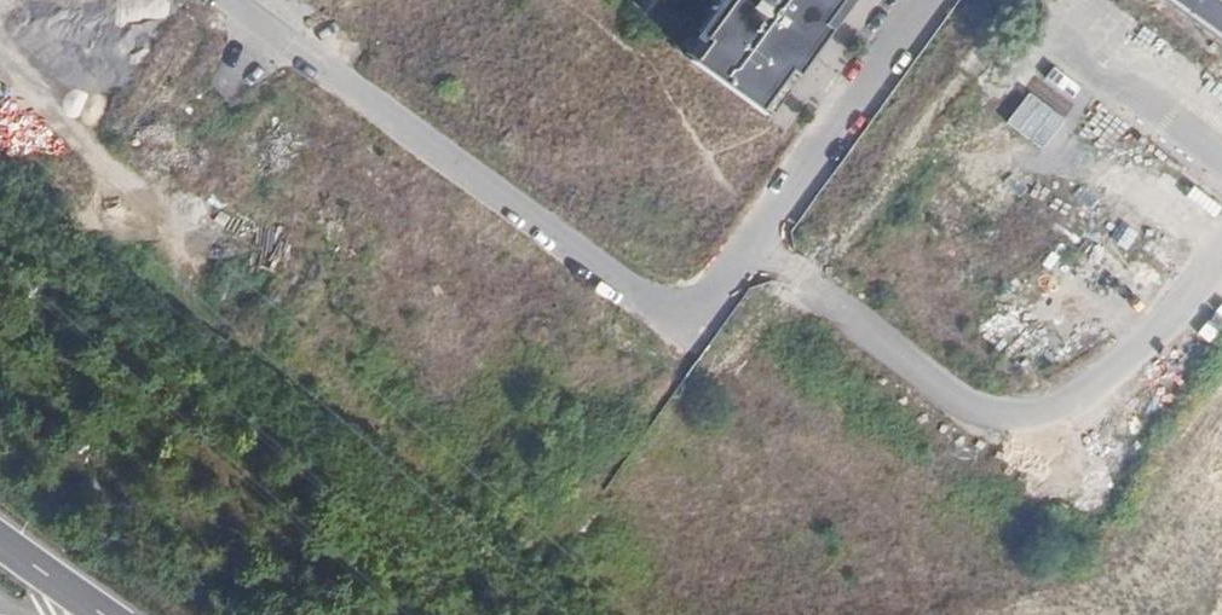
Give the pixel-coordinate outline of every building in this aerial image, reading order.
[(706,16),(713,22),(702,36),(706,40),(691,61),(759,110),(799,54),(807,60),(850,0),(718,0),(706,16)]
